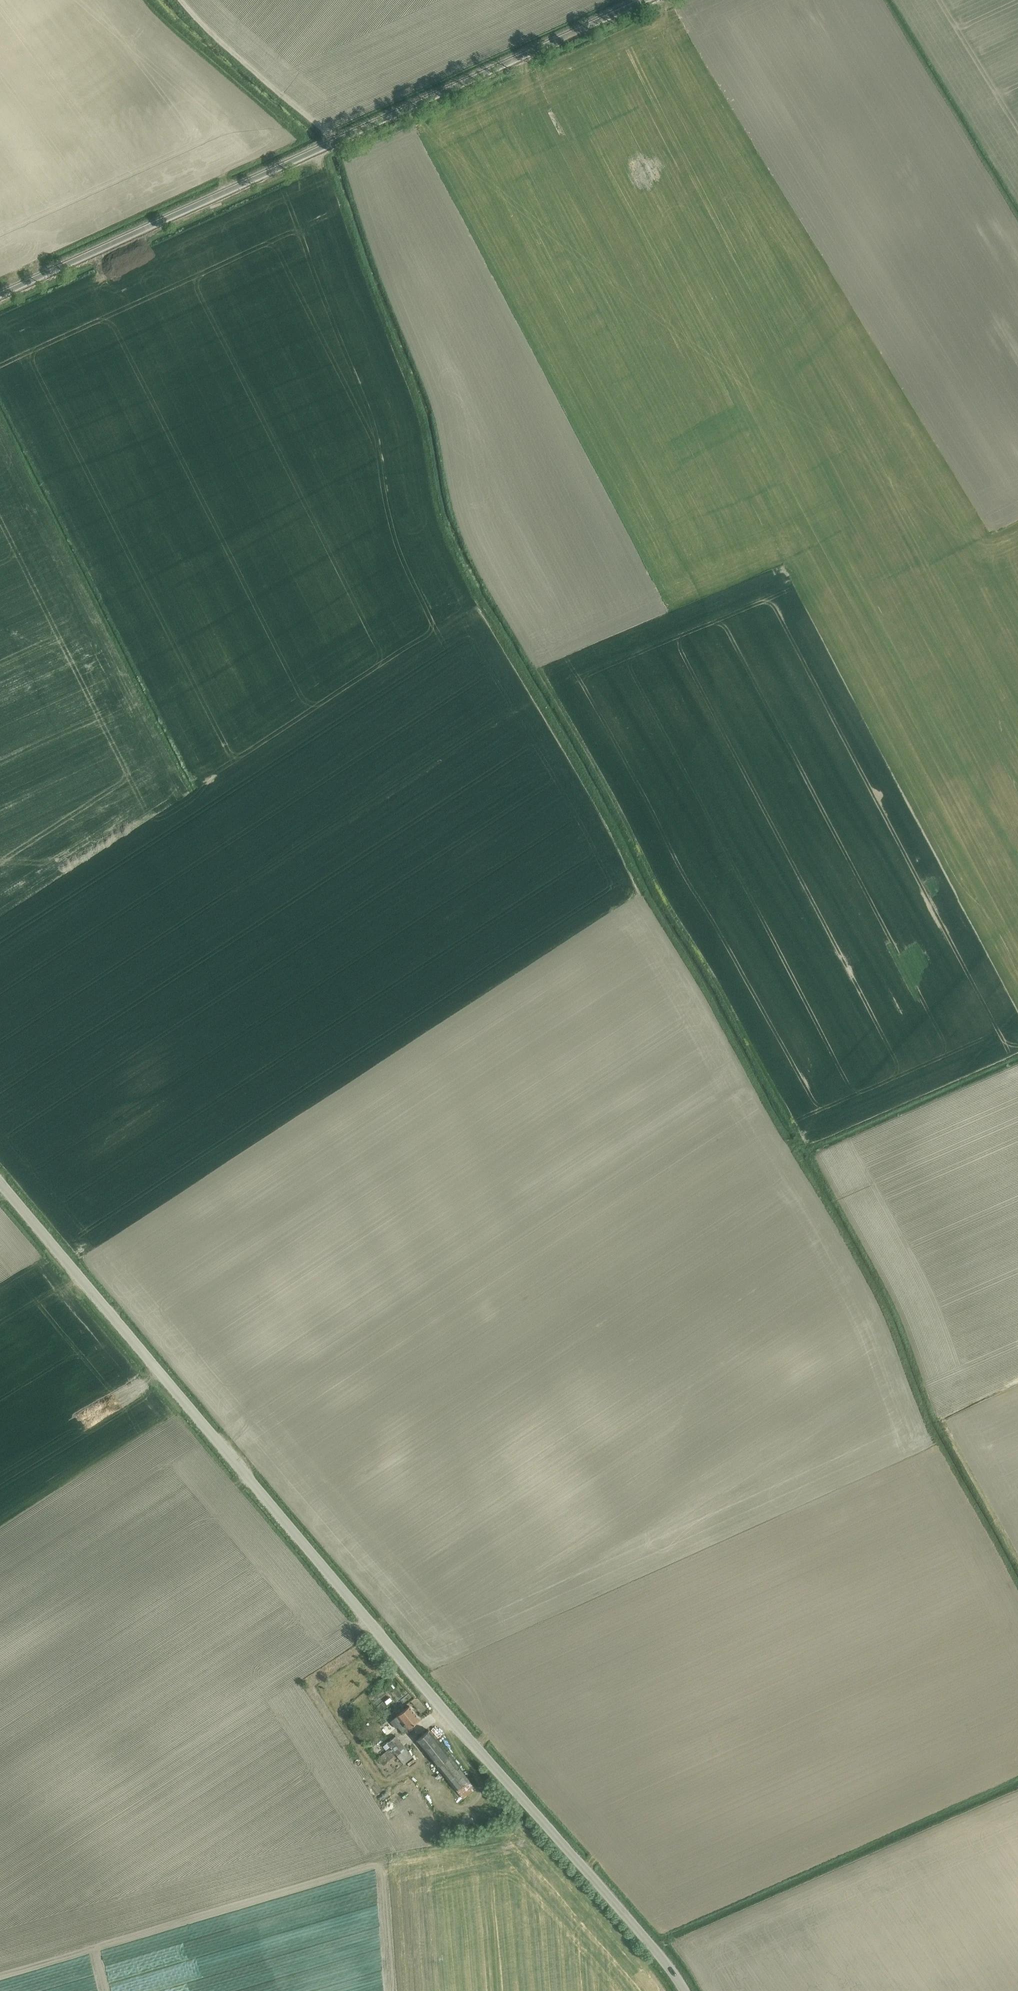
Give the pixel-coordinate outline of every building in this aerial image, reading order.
[(409,1705),(396,1716),(390,1721),(396,1728),(397,1726),(402,1733),(420,1719),(409,1705)] [(416,1740),(436,1765),(449,1755),(429,1730),(416,1740)] [(406,1748),(396,1736),(387,1743),(397,1756),(406,1748)] [(449,1755),(436,1765),(462,1798),(475,1788),(449,1755)]
